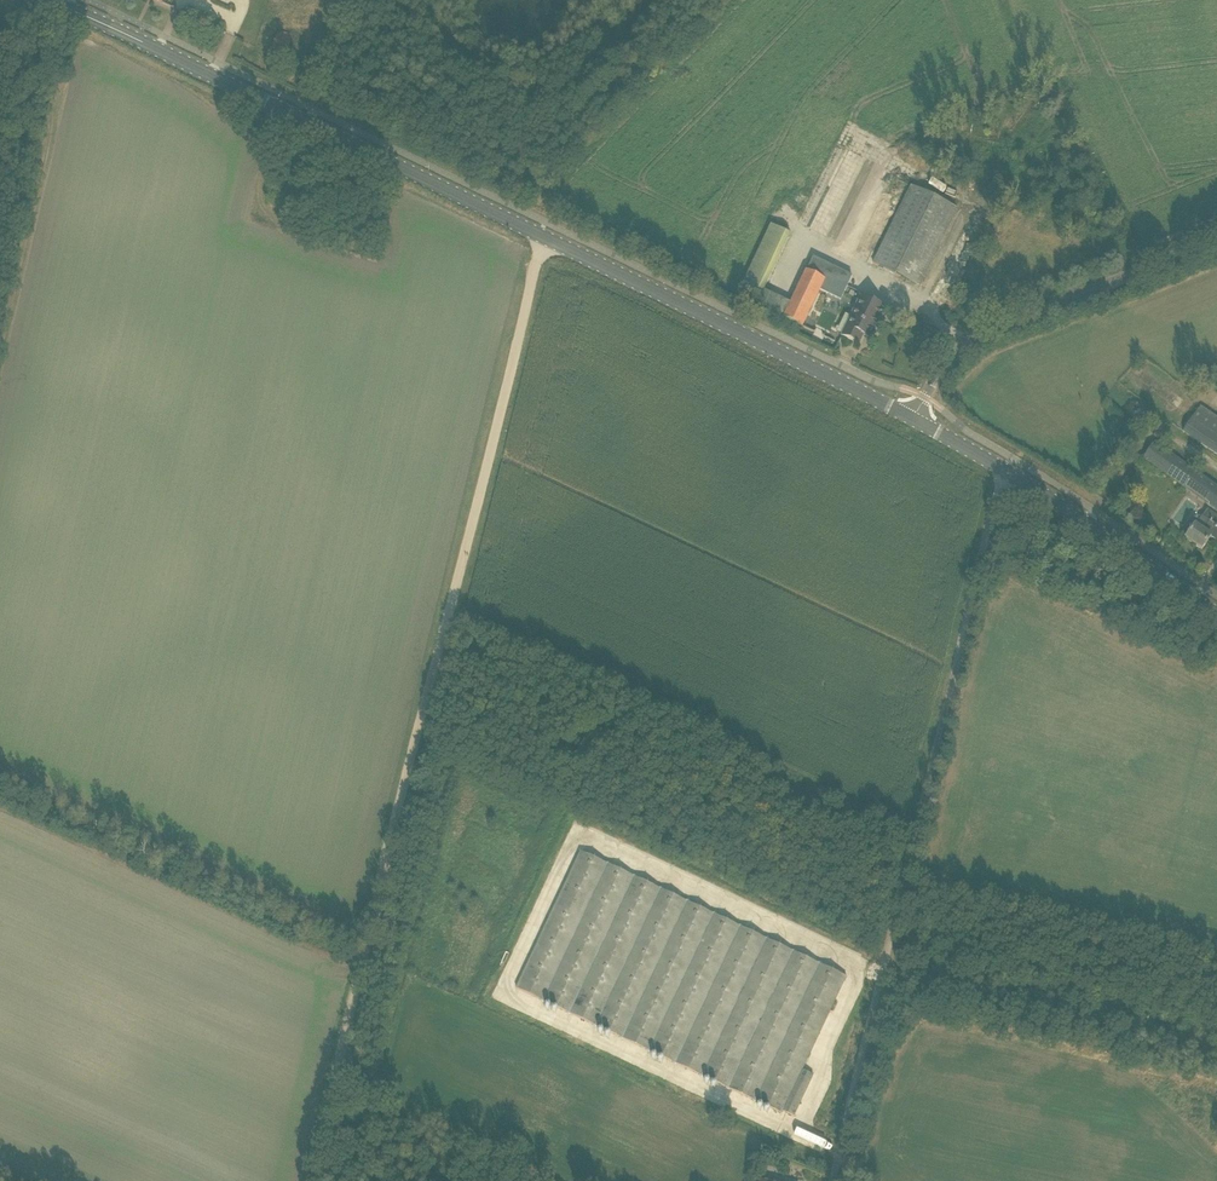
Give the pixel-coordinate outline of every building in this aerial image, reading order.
[(293,36),(279,31),(272,48),(286,54),(293,36)] [(873,263),(919,286),(958,208),(911,185),(873,263)] [(766,289),(790,230),(772,223),(748,282),(766,289)] [(845,290),(807,271),(802,280),(821,289),(841,299),(845,290)] [(802,327),(821,289),(802,280),(784,318),(802,327)] [(861,297),(842,336),(857,344),(862,335),(871,339),(886,309),(861,297)] [(1201,407),(1183,431),(1216,454),(1216,418),(1201,407)] [(1154,442),(1143,458),(1216,510),(1216,486),(1154,442)] [(1208,510),(1203,516),(1202,516),(1186,538),(1202,550),(1211,537),(1216,542),(1216,516),(1208,510)] [(580,852),(516,989),(782,1114),(783,1111),(794,1117),(813,1075),(803,1070),(847,976),(580,852)]
